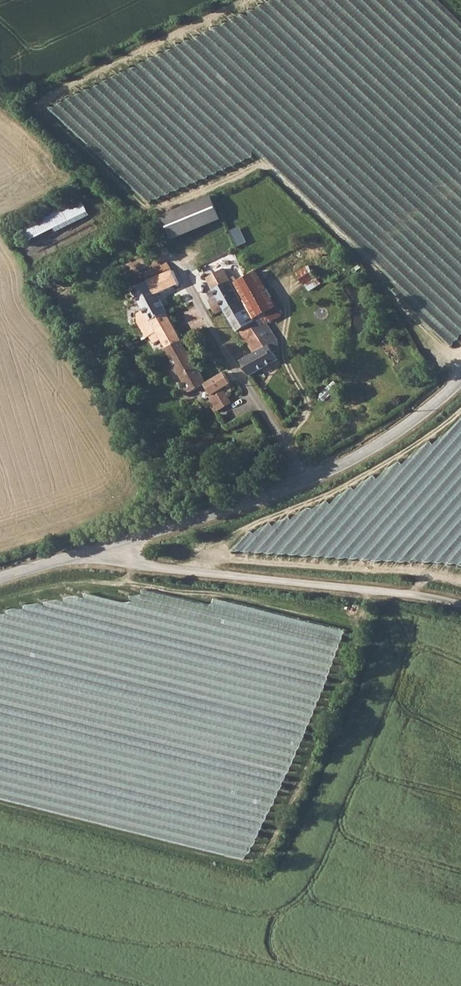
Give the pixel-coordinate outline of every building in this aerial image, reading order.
[(165,213),(175,239),(224,221),(215,195),(165,213)] [(34,241),(92,215),(84,198),(26,225),(34,241)] [(160,348),(164,354),(170,351),(168,348),(183,340),(159,295),(180,283),(178,279),(172,268),(167,261),(145,272),(148,280),(134,287),(146,309),(138,313),(140,325),(147,339),(153,336),(156,341),(162,338),(166,345),(160,348)] [(312,264),(299,272),(310,291),(323,284),(312,264)] [(213,300),(219,313),(226,309),(243,299),(234,284),(225,267),(208,277),(219,296),(213,300)] [(243,299),(226,309),(252,354),(243,360),(251,374),(279,359),(274,351),(279,349),(275,341),(279,339),(269,322),(252,295),(247,297),(243,299)] [(183,340),(168,348),(170,351),(192,391),(206,383),(207,382),(183,340)] [(206,383),(212,394),(222,389),(225,393),(228,394),(230,393),(232,391),(231,388),(229,385),(232,383),(227,372),(207,382),(206,383)] [(217,400),(210,404),(214,412),(221,408),(217,400)]
